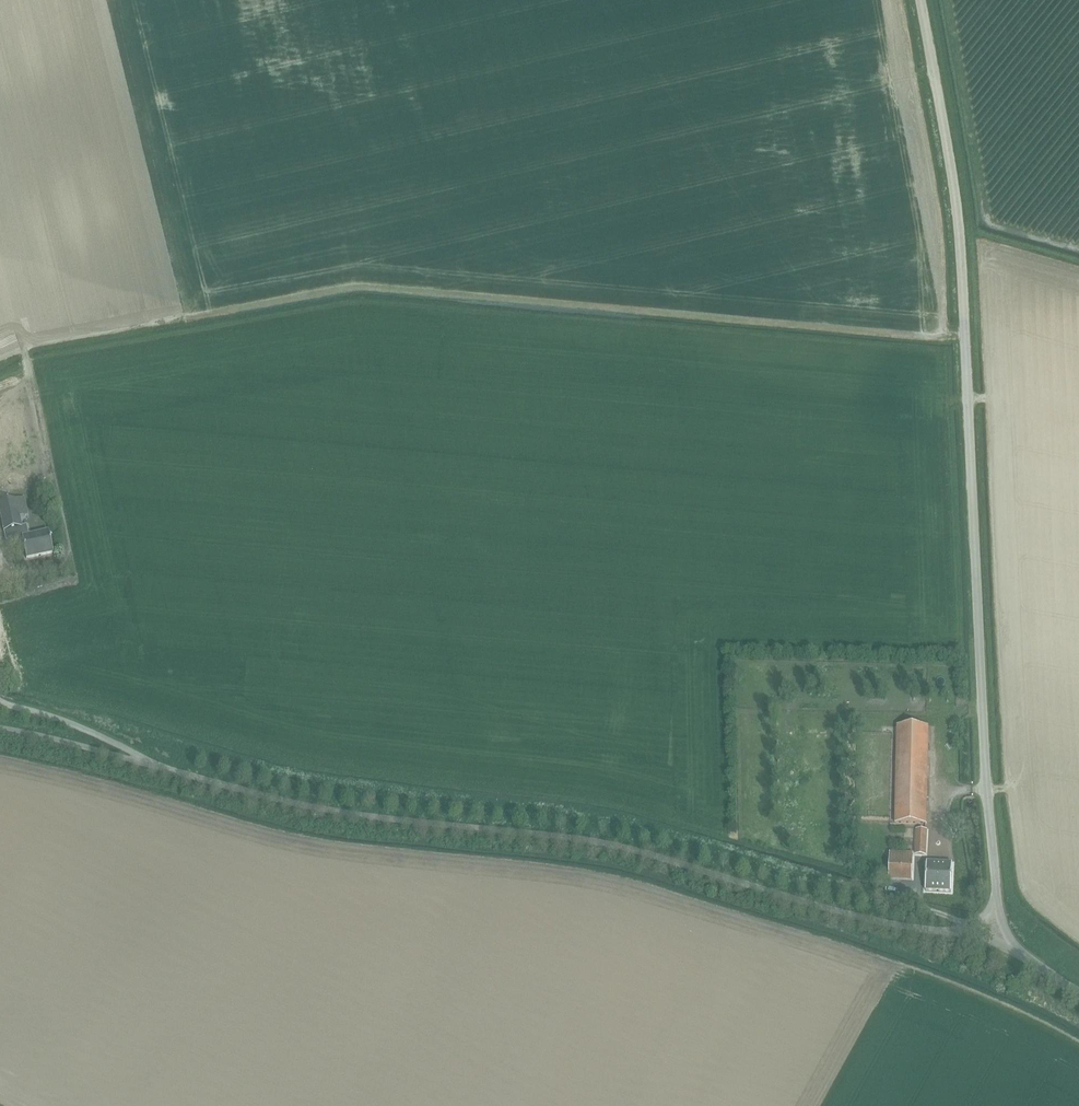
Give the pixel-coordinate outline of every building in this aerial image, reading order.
[(0,503),(0,513),(4,531),(9,530),(12,540),(22,538),(26,558),(53,553),(49,531),(29,536),(27,526),(22,527),(19,516),(16,500),(0,503)] [(927,823),(930,726),(898,726),(895,822),(927,823)] [(927,853),(928,830),(918,829),(918,853),(927,853)] [(913,880),(914,853),(892,853),(891,879),(913,880)] [(951,891),(952,863),(928,862),(926,890),(951,891)]
